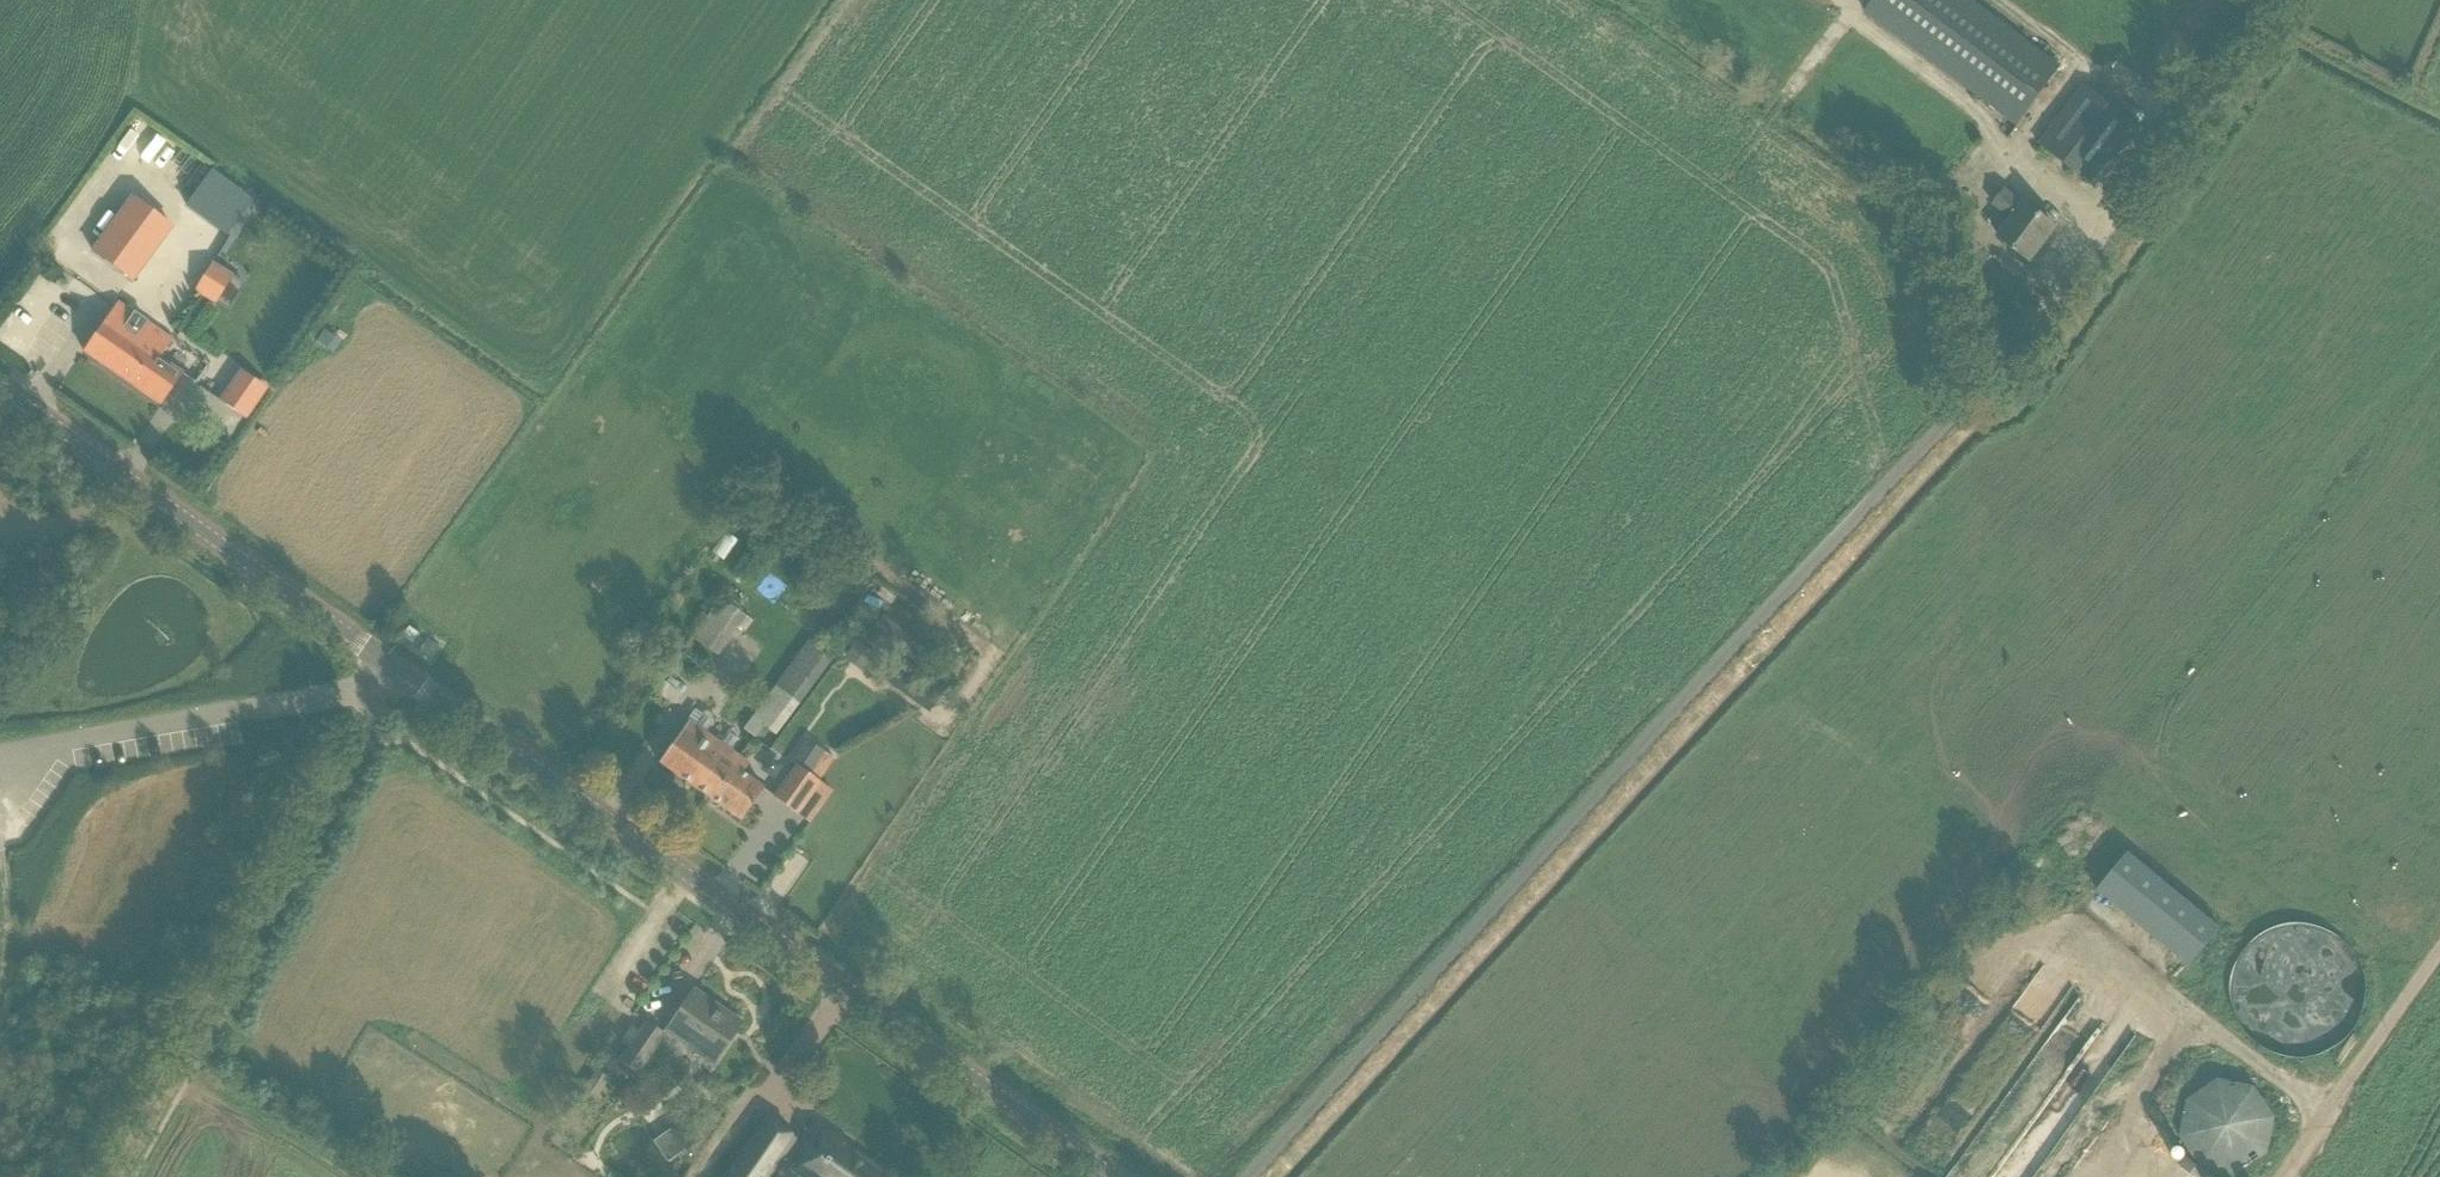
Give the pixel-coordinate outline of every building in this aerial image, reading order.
[(2017,127),(2059,69),(1964,0),(1873,0),(1862,15),(2017,127)] [(2039,144),(2071,168),(2090,182),(2135,123),(2084,85),(2039,144)] [(187,207),(226,236),(253,200),(214,170),(187,207)] [(2013,219),(1999,237),(2030,261),(2055,228),(2023,204),(2004,190),(1993,204),(2013,219)] [(132,198),(93,252),(131,281),(171,227),(132,198)] [(224,269),(231,251),(216,245),(198,294),(223,303),(234,272),(224,269)] [(182,374),(160,358),(173,341),(120,304),(99,333),(85,353),(160,405),(182,374)] [(324,330),(316,342),(326,349),(334,337),(324,330)] [(221,402),(245,418),(265,389),(241,372),(221,402)] [(691,638),(717,656),(745,616),(718,599),(691,638)] [(882,615),(872,628),(890,642),(901,629),(882,615)] [(419,634),(409,628),(402,637),(412,644),(419,634)] [(857,639),(843,656),(864,672),(877,655),(857,639)] [(742,729),(754,738),(763,726),(775,735),(833,658),(811,642),(765,704),(763,702),(742,729)] [(659,763),(710,800),(740,821),(763,789),(743,774),(749,765),(689,722),(673,744),(659,763)] [(818,783),(809,776),(823,752),(805,740),(790,762),(796,767),(774,798),(796,814),(818,783)] [(2348,1012),(2366,1009),(2359,960),(2344,962),(2340,933),(2317,936),(2318,944),(2293,948),(2296,971),(2281,973),(2288,1022),(2296,1021),(2298,1036),(2350,1028),(2348,1012)] [(666,1031),(714,1063),(741,1024),(693,991),(666,1031)] [(618,1061),(638,1075),(665,1035),(645,1021),(638,1031),(628,1047),(618,1061)] [(631,1026),(620,1042),(628,1047),(638,1031),(631,1026)] [(2179,1136),(2199,1168),(2236,1175),(2267,1155),(2274,1118),(2253,1086),(2217,1079),(2186,1100),(2179,1136)] [(656,1110),(645,1124),(657,1133),(668,1120),(656,1110)] [(679,1123),(668,1131),(683,1151),(694,1142),(679,1123)] [(795,1169),(807,1176),(888,1176),(821,1131),(795,1169)] [(724,1176),(769,1176),(783,1157),(753,1136),(724,1176)]
